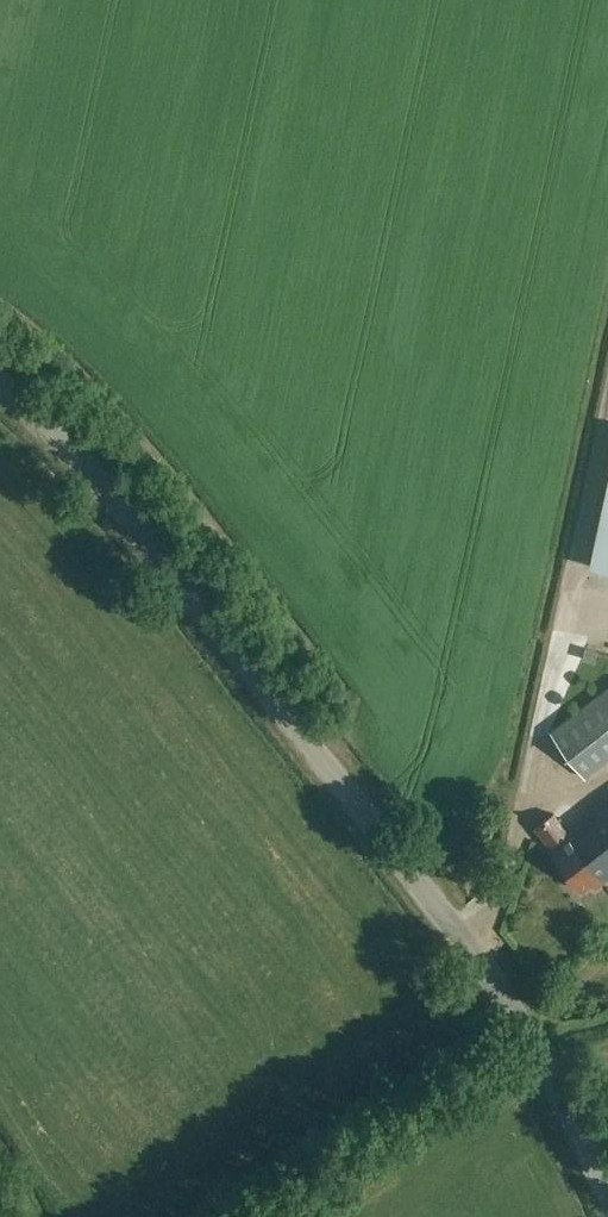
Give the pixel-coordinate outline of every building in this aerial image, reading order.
[(607,573),(607,481),(589,569),(607,573)] [(594,669),(596,659),(584,655),(581,665),(594,669)] [(550,738),(585,782),(607,764),(607,693),(550,738)] [(536,831),(584,891),(600,879),(606,887),(607,885),(607,801),(579,824),(584,830),(572,840),(554,817),(536,831)]
